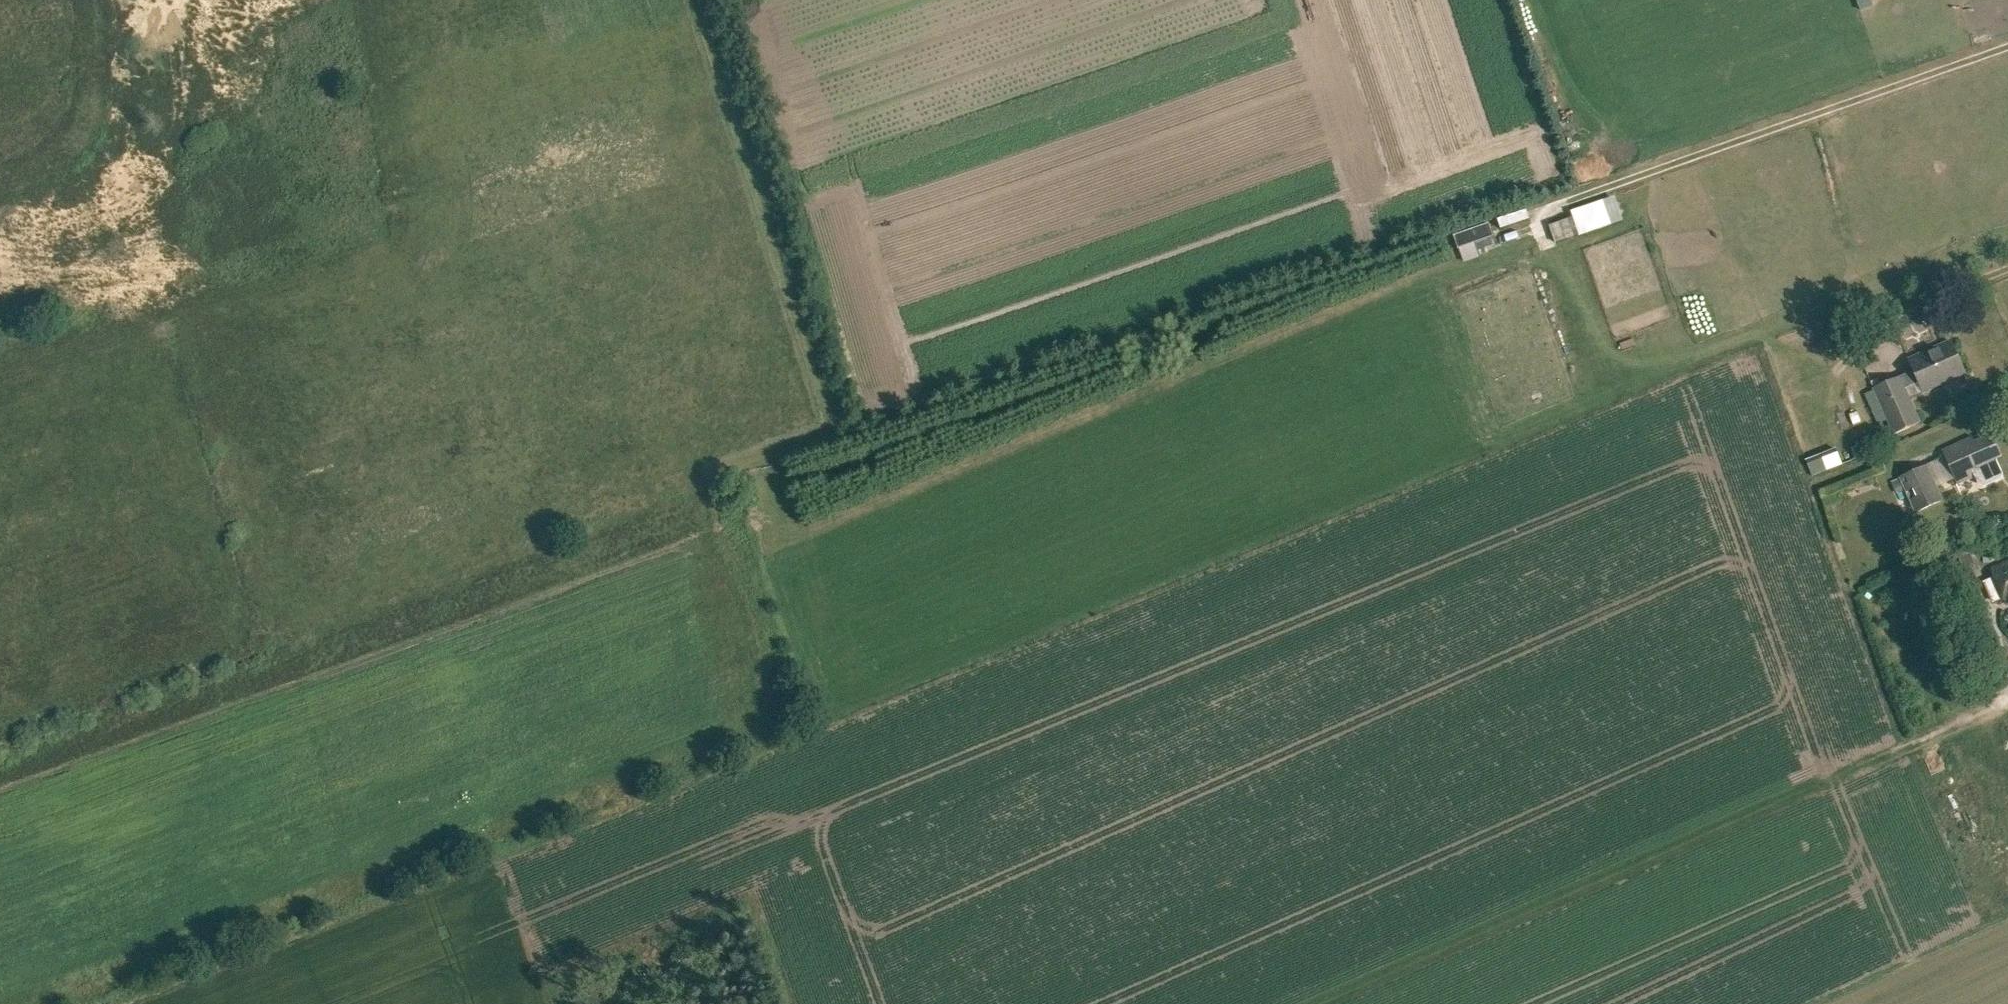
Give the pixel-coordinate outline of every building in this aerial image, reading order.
[(1611,225),(1603,201),(1570,212),(1578,236),(1611,225)] [(1521,209),(1491,213),(1493,227),(1523,223),(1521,209)] [(1493,236),(1488,224),(1454,236),(1458,249),(1463,263),(1479,258),(1474,243),(1493,236)] [(1909,359),(1915,372),(1875,389),(1894,434),(1920,423),(1905,388),(1919,381),(1924,392),(1966,374),(1951,341),(1909,359)] [(1974,442),(1972,438),(1942,452),(1957,484),(1975,476),(1975,475),(1997,464),(1995,459),(2000,457),(1990,435),(1974,442)] [(1832,466),(1849,461),(1844,445),(1827,451),(1832,466)] [(1901,478),(1916,512),(1943,500),(1927,466),(1901,478)] [(1991,570),(2007,605),(2007,604),(2007,562),(1991,570)] [(1945,592),(1964,637),(1991,626),(1971,581),(1945,592)]
